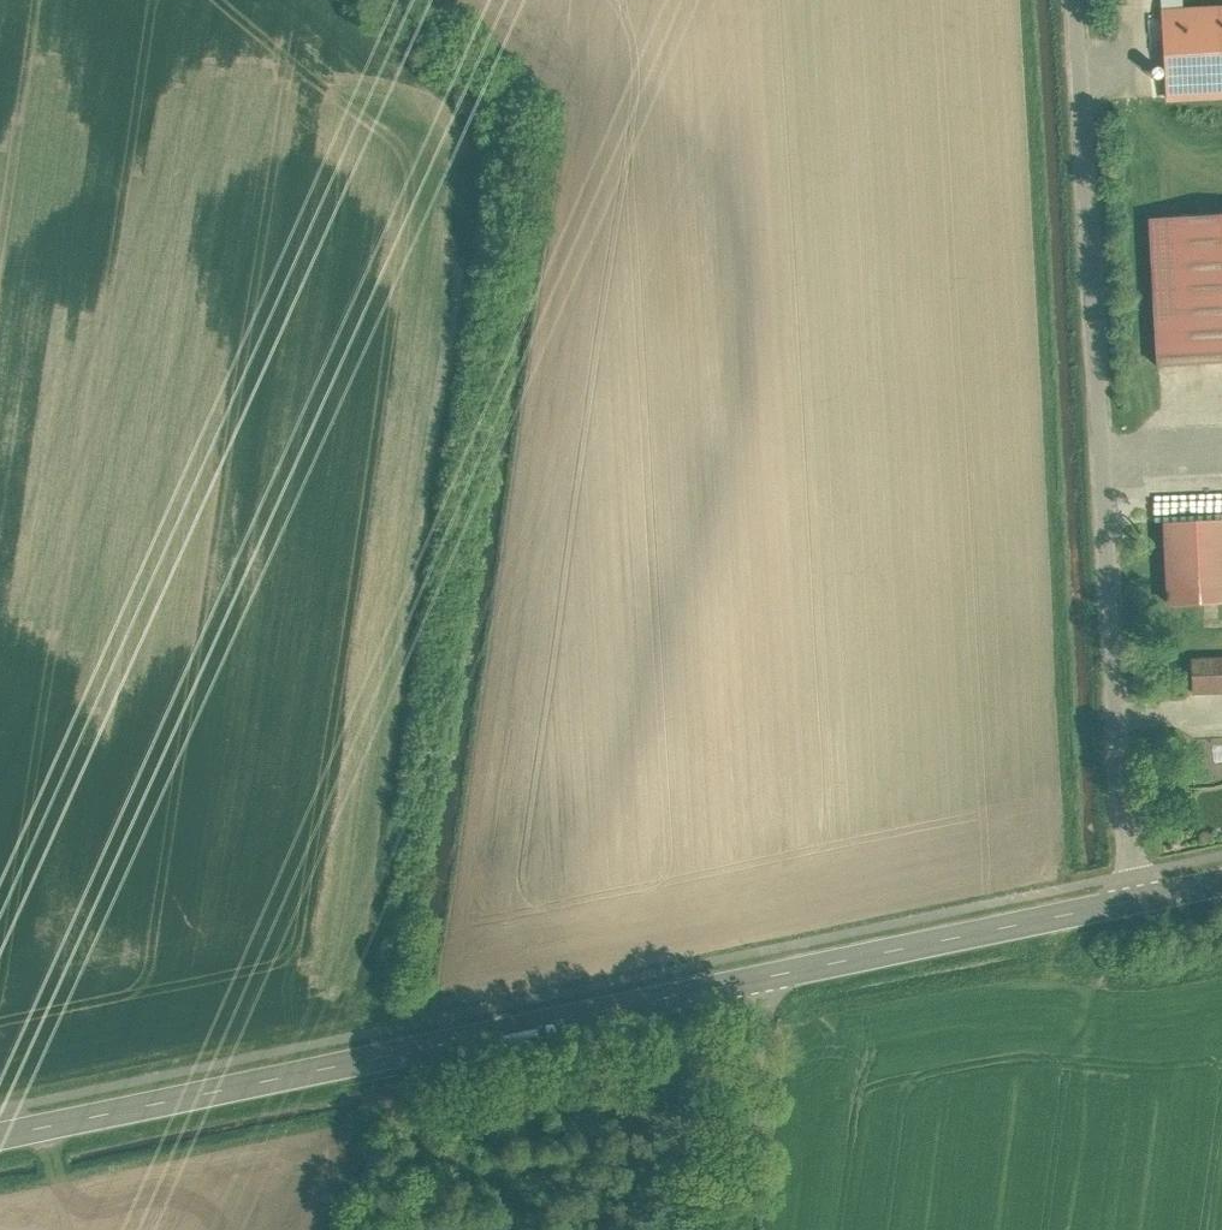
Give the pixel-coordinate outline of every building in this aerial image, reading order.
[(1183,10),(1182,0),(1159,0),(1166,107),(1221,103),(1221,8),(1183,10)] [(1149,222),(1158,369),(1221,366),(1221,218),(1149,222)] [(1163,530),(1167,615),(1221,612),(1221,527),(1163,530)]
